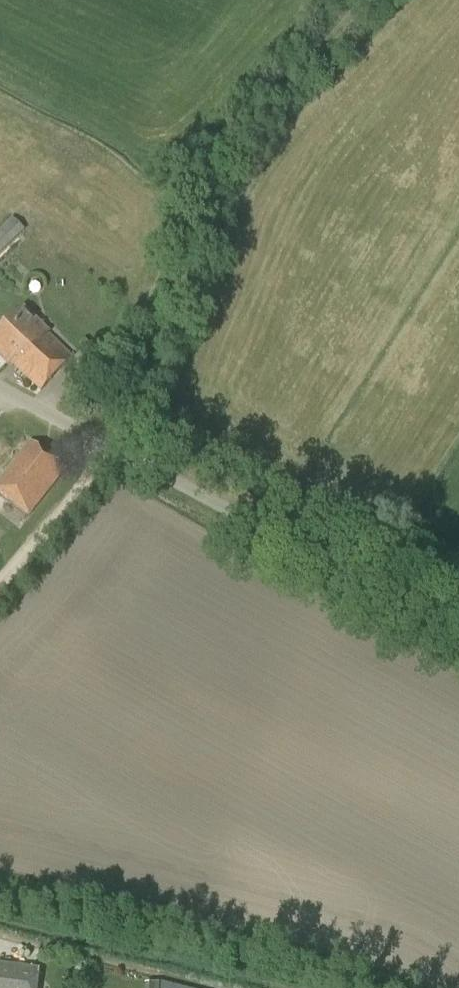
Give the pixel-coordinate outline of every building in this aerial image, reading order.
[(34,221),(22,208),(0,229),(0,253),(34,221)] [(14,361),(46,329),(25,307),(0,332),(0,355),(10,365),(14,361)] [(46,329),(14,361),(43,390),(75,358),(46,329)] [(69,469),(31,440),(0,480),(0,491),(33,515),(69,469)] [(40,970),(0,964),(0,987),(37,987),(40,970)] [(71,986),(73,977),(64,974),(61,983),(71,986)]
